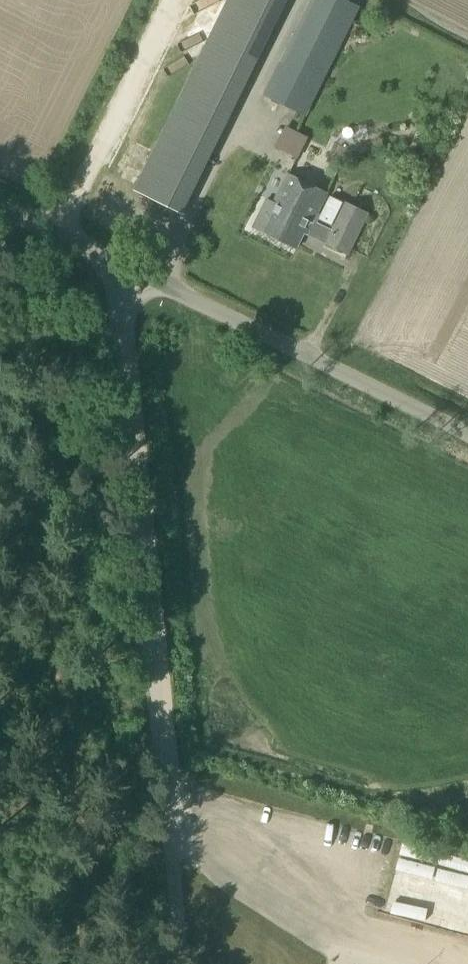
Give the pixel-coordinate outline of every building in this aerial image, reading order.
[(180,216),(290,0),(228,0),(131,191),(180,216)] [(360,8),(348,3),(342,0),(310,0),(264,95),(296,111),(307,117),(360,8)] [(292,121),(277,141),(298,156),(313,136),(292,121)] [(310,236),(315,224),(318,217),(315,216),(326,193),(285,173),(271,203),(266,200),(252,228),(295,249),(303,233),(310,236)] [(329,197),(318,220),(331,226),(342,203),(329,197)] [(315,224),(310,236),(349,255),(369,214),(344,201),(330,230),(315,224)] [(386,912),(400,930),(408,923),(394,905),(386,912)] [(455,932),(456,946),(467,945),(467,931),(455,932)]
